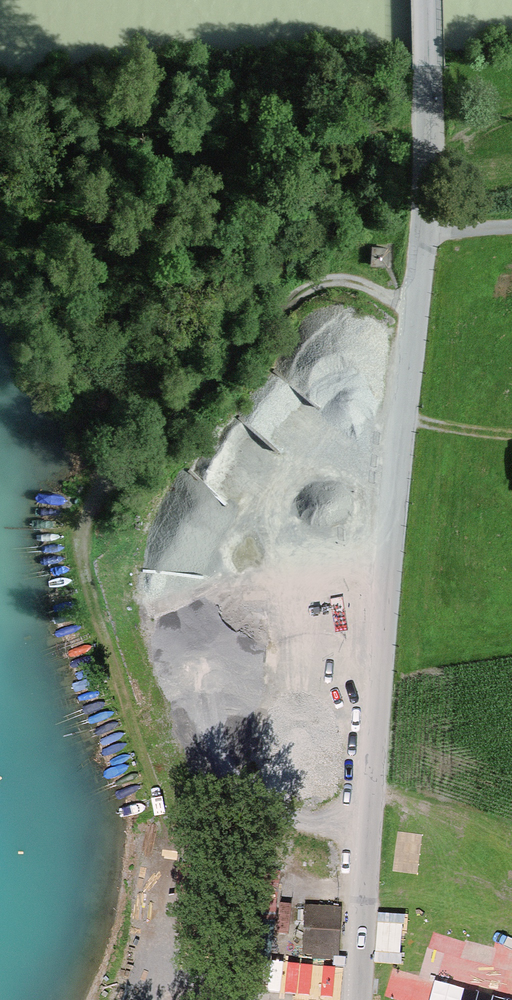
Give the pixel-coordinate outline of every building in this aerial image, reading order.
[(373,247),(372,264),(385,265),(386,248),(373,247)] [(309,913),(307,948),(316,948),(315,958),(330,959),(330,949),(332,949),(334,914),(309,913)]
